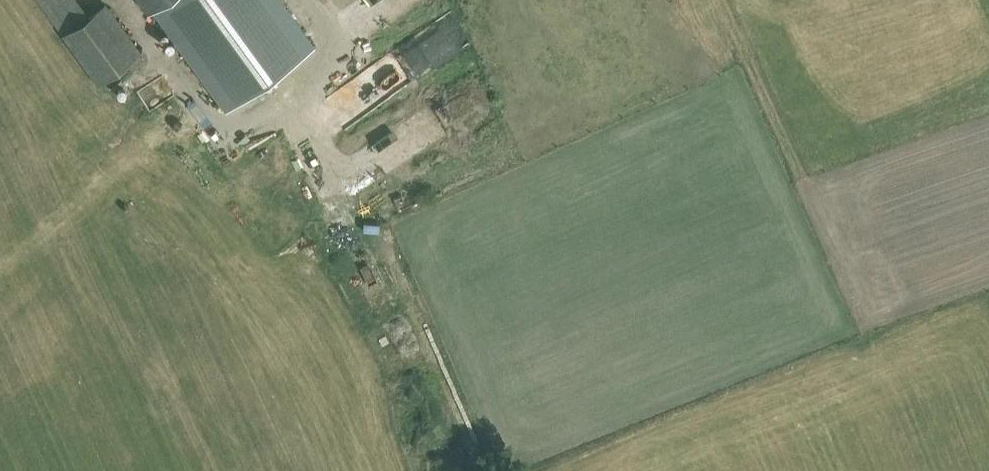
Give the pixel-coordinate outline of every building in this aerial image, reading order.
[(79,0),(38,0),(64,35),(99,82),(126,61),(132,68),(145,59),(138,52),(140,51),(106,4),(90,15),(79,0)] [(148,15),(155,9),(228,109),(313,46),(279,0),(137,0),(148,15)] [(446,22),(387,55),(401,79),(460,46),(446,22)]
